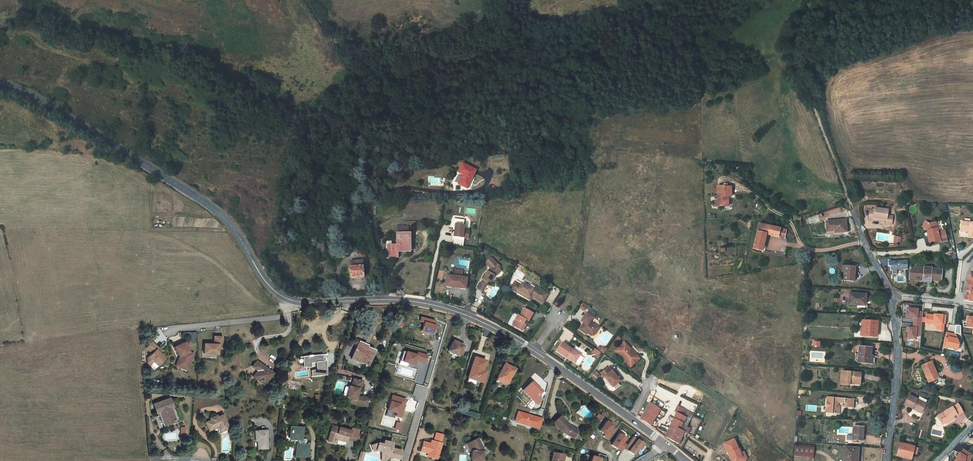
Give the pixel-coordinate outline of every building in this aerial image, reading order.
[(471,197),(481,180),(468,172),(463,181),(469,184),(468,186),(467,185),(463,193),(471,197)] [(727,190),(719,190),(719,201),(717,201),(717,211),(724,211),(724,209),(731,208),(731,201),(734,201),(734,190),(726,190),(727,190)] [(883,222),(884,221),(884,220),(892,221),(892,222),(892,225),(898,226),(899,217),(894,217),(895,212),(880,210),(880,211),(876,211),(875,221),(883,222)] [(928,236),(929,243),(939,241),(940,242),(947,241),(945,231),(938,232),(935,222),(930,223),(927,221),(923,226),(928,230),(929,234),(928,236)] [(962,228),(970,229),(969,231),(969,235),(972,235),(972,222),(963,221),(962,228)] [(850,223),(830,225),(831,234),(840,234),(840,236),(851,235),(850,223)] [(769,237),(788,241),(790,232),(762,225),(755,251),(765,253),(769,237)] [(468,228),(459,227),(459,232),(455,231),(454,236),(459,236),(460,237),(459,241),(458,240),(457,240),(456,248),(469,250),(469,246),(473,246),(474,239),(468,238),(468,237),(469,233),(468,233),(468,228)] [(414,234),(402,234),(403,253),(394,254),(394,267),(404,266),(404,260),(415,260),(414,252),(417,252),(417,240),(414,240),(414,234)] [(898,270),(909,270),(908,261),(889,262),(889,266),(891,266),(891,270),(893,270),(894,274),(898,274),(898,270)] [(925,268),(912,267),(910,279),(920,281),(921,278),(925,279),(924,281),(932,282),(932,280),(938,281),(938,279),(943,279),(943,272),(937,271),(937,269),(933,269),(933,268),(925,267),(925,268)] [(858,269),(848,268),(845,268),(845,274),(848,274),(847,283),(857,283),(858,269)] [(369,269),(357,269),(358,286),(370,285),(369,269)] [(492,283),(488,291),(492,294),(494,295),(499,287),(502,285),(503,283),(502,282),(504,280),(500,276),(501,275),(496,270),(490,275),(496,280),(492,283)] [(970,273),(964,299),(972,301),(972,274),(970,273)] [(473,286),(459,284),(452,283),(451,294),(458,295),(472,297),(473,286)] [(518,293),(514,300),(520,303),(521,300),(527,304),(526,306),(530,308),(532,305),(534,306),(544,311),(548,304),(536,297),(534,300),(531,298),(524,294),(523,296),(518,293)] [(868,298),(852,297),(852,308),(868,308),(868,298)] [(914,318),(914,328),(908,327),(907,332),(909,332),(908,338),(916,339),(916,335),(921,336),(923,312),(918,311),(918,309),(907,308),(906,317),(914,318)] [(926,315),(926,321),(934,322),(934,323),(937,323),(937,325),(937,330),(944,330),(944,323),(945,323),(946,315),(935,315),(934,315),(926,315)] [(421,321),(425,323),(423,331),(434,335),(437,326),(435,326),(437,321),(423,317),(421,321)] [(535,322),(527,317),(523,326),(521,325),(519,329),(520,330),(517,336),(524,341),(527,334),(525,333),(527,329),(530,331),(535,322)] [(593,326),(586,322),(581,330),(584,332),(585,333),(584,335),(582,334),(580,339),(587,343),(587,342),(592,345),(595,339),(596,340),(599,336),(590,331),(593,326)] [(881,325),(865,324),(865,337),(874,338),(873,339),(880,339),(881,325)] [(952,333),(946,332),(943,347),(958,349),(960,343),(956,334),(954,333),(954,334),(952,334),(952,333)] [(226,344),(218,344),(218,352),(208,352),(208,361),(222,362),(222,357),(225,357),(226,344)] [(457,347),(452,357),(462,362),(467,352),(457,347)] [(591,353),(597,357),(600,353),(594,348),(591,353)] [(625,349),(616,359),(620,362),(621,361),(623,363),(622,364),(632,374),(640,364),(636,361),(635,362),(629,356),(631,355),(625,349)] [(368,352),(363,350),(356,366),(366,370),(367,369),(372,371),(378,358),(373,356),(374,354),(369,351),(368,352)] [(415,364),(417,359),(426,362),(429,355),(419,352),(418,355),(405,350),(402,360),(415,364)] [(163,362),(161,360),(163,358),(155,351),(150,357),(156,362),(151,367),(152,372),(154,374),(158,370),(162,370),(163,369),(166,371),(169,367),(163,362)] [(188,351),(179,355),(183,365),(184,367),(182,368),(180,374),(185,376),(186,373),(192,375),(197,361),(193,360),(188,351)] [(861,351),(861,357),(860,366),(877,368),(878,359),(872,359),(873,352),(861,351)] [(582,364),(564,353),(559,362),(567,367),(568,367),(577,372),(582,364)] [(314,362),(311,362),(312,373),(317,373),(316,368),(322,368),(323,376),(317,376),(318,382),(333,381),(331,366),(327,367),(327,365),(328,365),(328,361),(319,361),(314,361),(314,362)] [(932,361),(922,366),(929,383),(938,378),(935,371),(936,370),(932,361)] [(477,365),(471,385),(485,390),(488,382),(484,381),(485,377),(488,368),(477,365)] [(278,380),(261,368),(257,373),(262,377),(258,383),(270,392),(278,380)] [(507,371),(500,385),(497,390),(509,397),(512,391),(510,391),(518,377),(507,371)] [(611,375),(603,382),(607,386),(615,395),(616,395),(618,397),(623,393),(620,390),(622,388),(611,375)] [(863,376),(843,375),(842,388),(851,389),(851,387),(851,384),(862,385),(863,376)] [(546,393),(542,390),(541,391),(536,385),(537,384),(534,381),(533,382),(532,381),(524,389),(534,399),(530,403),(534,406),(542,398),(542,397),(546,393)] [(368,388),(359,385),(356,393),(354,393),(351,405),(353,405),(352,409),(372,415),(374,405),(367,403),(367,404),(362,403),(364,395),(366,396),(368,388)] [(404,405),(405,405),(407,399),(393,395),(389,410),(398,413),(397,416),(402,418),(405,410),(402,409),(404,405)] [(906,408),(914,412),(915,411),(924,415),(928,407),(927,407),(919,403),(911,399),(906,408)] [(839,417),(840,409),(840,405),(847,406),(846,410),(855,411),(855,406),(854,406),(854,402),(829,400),(828,416),(839,417)] [(337,404),(333,403),(331,409),(339,411),(340,406),(337,405),(337,404)] [(174,407),(158,413),(162,422),(166,420),(167,423),(165,423),(169,433),(181,429),(176,416),(178,415),(174,407)] [(944,427),(948,425),(952,423),(952,421),(956,419),(958,417),(959,419),(965,415),(960,407),(939,419),(944,427)] [(662,415),(652,408),(644,426),(655,432),(662,415)] [(543,419),(519,411),(515,422),(540,429),(543,419)] [(678,412),(676,418),(678,419),(679,420),(682,421),(684,416),(685,415),(678,412)] [(604,417),(600,413),(595,420),(600,423),(604,417)] [(693,420),(684,416),(682,421),(679,420),(678,419),(673,431),(688,439),(690,435),(687,433),(690,426),(693,420)] [(572,426),(563,417),(556,424),(563,432),(565,431),(568,435),(577,438),(580,430),(572,426)] [(601,430),(606,434),(605,436),(610,439),(618,428),(607,421),(601,430)] [(223,434),(226,440),(234,436),(227,422),(210,430),(214,438),(223,434)] [(864,430),(853,429),(852,438),(850,438),(848,439),(848,441),(849,443),(851,443),(862,444),(864,430)] [(688,439),(673,431),(667,443),(680,449),(683,442),(686,443),(688,439)] [(306,434),(295,434),(294,445),(302,446),(302,449),(303,449),(303,452),(302,452),(301,460),(312,460),(313,451),(308,451),(308,449),(310,449),(310,446),(306,446),(306,434)] [(354,438),(343,434),(342,438),(335,436),(330,448),(338,450),(339,447),(340,444),(351,448),(351,445),(359,448),(362,437),(355,435),(354,438)] [(619,449),(620,448),(625,451),(627,448),(629,445),(624,442),(627,438),(621,434),(613,445),(619,449)] [(635,454),(640,448),(641,450),(645,444),(635,437),(629,445),(627,448),(635,454)] [(259,439),(259,445),(262,445),(262,448),(262,457),(271,457),(271,438),(259,439)] [(379,442),(372,444),(374,450),(377,449),(383,450),(383,455),(387,459),(390,455),(391,454),(390,453),(391,452),(393,453),(393,456),(401,458),(403,450),(392,447),(393,441),(385,439),(384,443),(379,442)] [(439,441),(436,449),(435,452),(433,451),(426,449),(424,457),(432,459),(431,460),(441,460),(444,451),(443,450),(445,442),(439,441)] [(723,448),(728,458),(730,458),(731,460),(742,460),(740,458),(742,457),(740,452),(738,453),(733,443),(723,448)] [(471,450),(475,459),(473,460),(484,460),(484,459),(486,458),(480,446),(471,450)] [(796,446),(795,460),(812,460),(814,460),(815,448),(796,446)] [(900,447),(898,455),(913,457),(914,450),(900,447)] [(845,450),(844,460),(858,460),(859,451),(845,450)] [(972,458),(972,457),(964,451),(961,456),(960,455),(956,460),(971,460),(972,458)]
